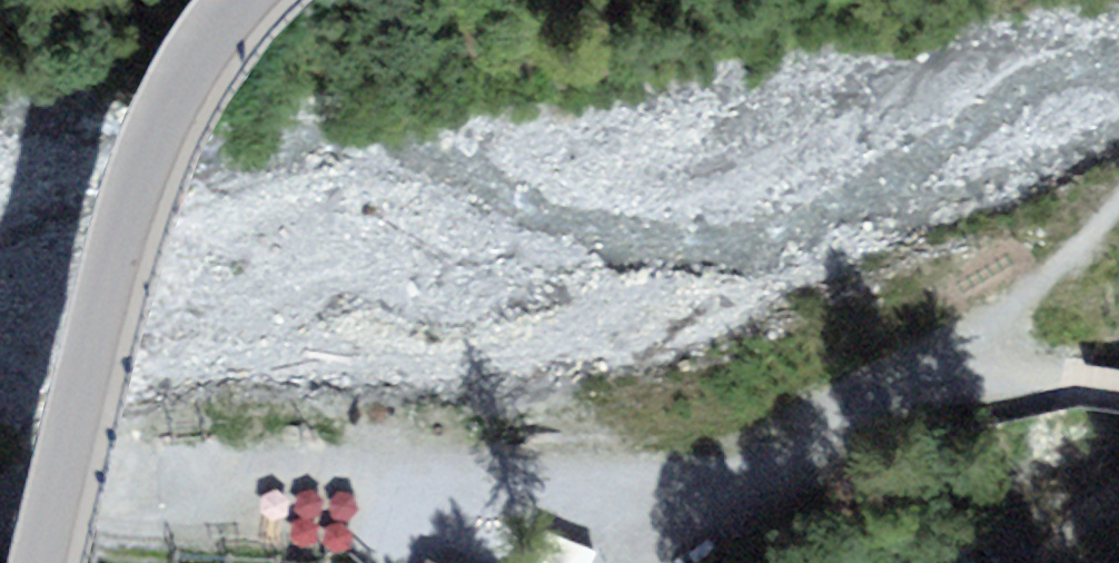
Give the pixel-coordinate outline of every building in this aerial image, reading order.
[(578,538),(563,562),(620,562),(578,538)]
